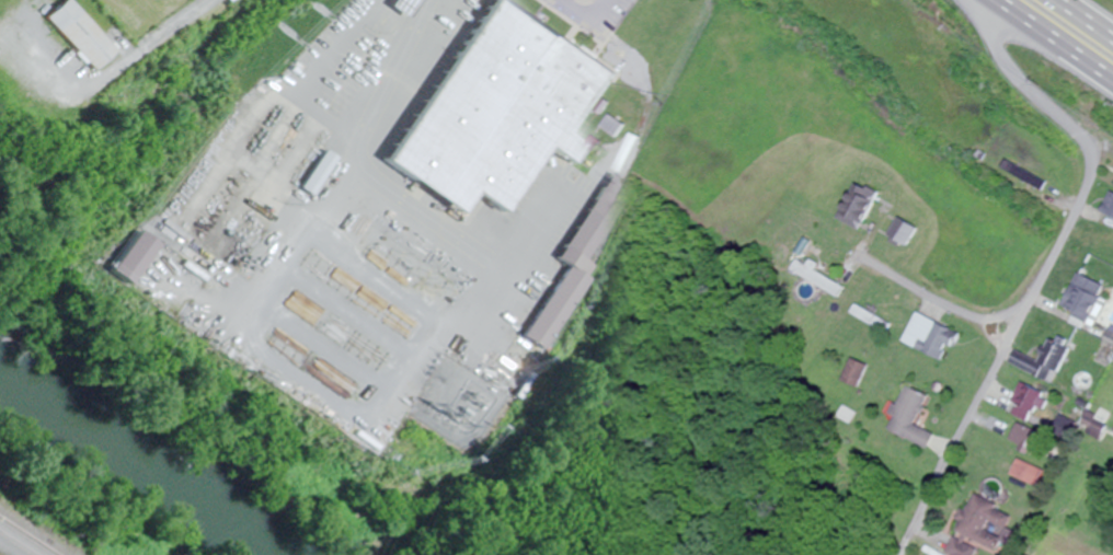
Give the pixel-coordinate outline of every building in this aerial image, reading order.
[(54,0),(33,20),(82,71),(103,51),(54,0)] [(509,0),(480,0),(373,167),(448,214),(460,195),(492,215),(534,149),(562,166),(622,72),(509,0)] [(382,7),(397,17),(409,0),(386,0),(382,7)] [(1004,171),(1043,192),(1048,183),(1008,162),(1004,171)] [(513,339),(534,351),(586,268),(576,262),(623,187),(602,174),(548,261),(557,266),(513,339)] [(864,232),(882,195),(859,184),(841,221),(864,232)] [(1112,218),(1112,194),(1112,193),(1103,213),(1112,218)] [(912,248),(921,229),(900,220),(892,239),(912,248)] [(113,290),(144,246),(124,232),(93,275),(113,290)] [(849,290),(802,261),(796,271),(843,300),(849,290)] [(1090,325),(1103,300),(1076,285),(1062,309),(1090,325)] [(880,327),(884,321),(861,307),(857,314),(880,327)] [(907,344),(946,361),(952,347),(957,349),(964,334),(920,315),(907,344)] [(1043,361),(1018,351),(1013,366),(1057,383),(1071,348),(1052,340),(1043,361)] [(873,367),(857,360),(847,382),(864,389),(873,367)] [(1054,391),(1022,386),(1017,418),(1036,421),(1037,411),(1050,413),(1054,391)] [(921,427),(934,397),(911,387),(892,432),(934,450),(940,435),(921,427)] [(1098,441),(1111,431),(1096,411),(1082,422),(1098,441)] [(1052,437),(1023,424),(1015,441),(1044,455),(1052,437)] [(1016,476),(1043,488),(1050,472),(1023,460),(1016,476)] [(1004,554),(1009,539),(994,534),(997,527),(1013,532),(1019,513),(976,498),(956,554),(980,554),(983,547),(1004,554)]
